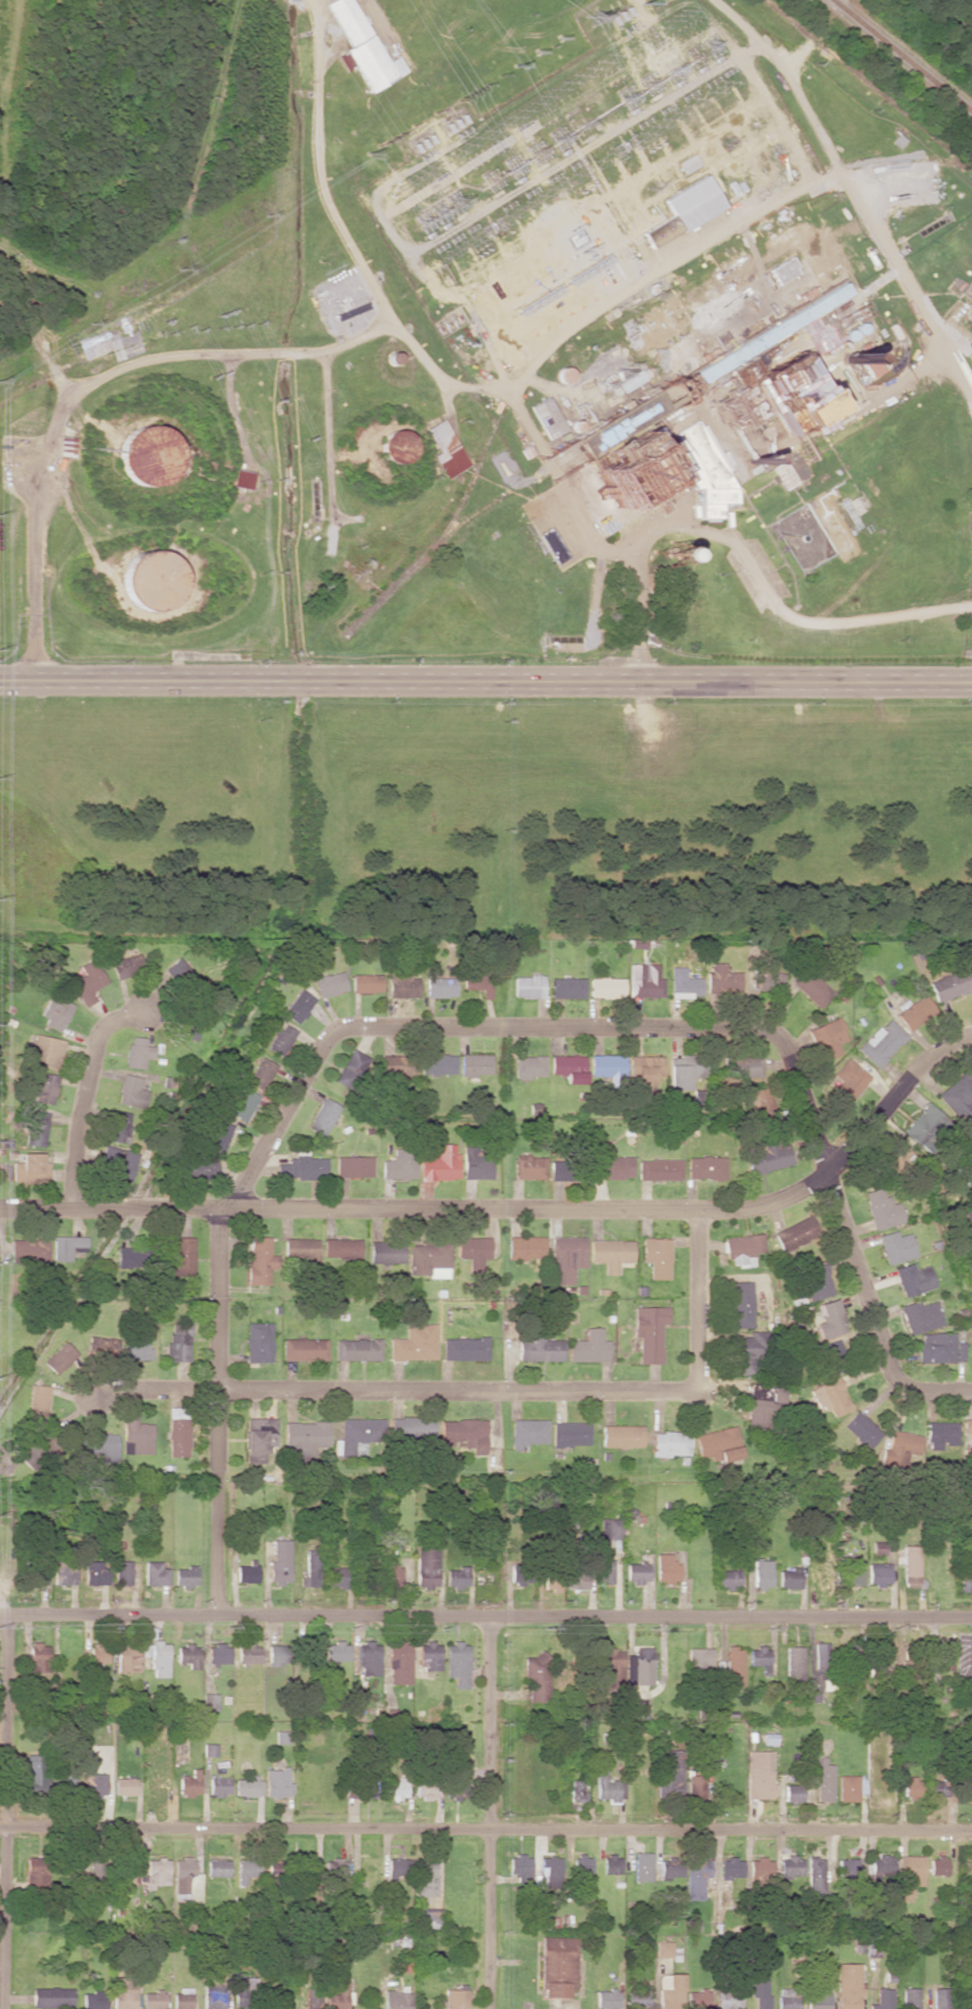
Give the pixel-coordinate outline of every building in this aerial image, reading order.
[(351,48),(338,55),(346,70),(356,65),(370,92),(408,72),(399,55),(387,62),(354,0),(331,0),(326,3),(351,48)] [(682,231),(724,207),(706,174),(663,198),(682,231)] [(679,230),(673,216),(642,230),(649,246),(657,242),(657,240),(679,230)] [(776,284),(798,272),(790,257),(768,269),(776,284)] [(743,354),(853,294),(841,284),(735,342),(745,344),(747,349),(728,351),(735,364),(729,371),(737,386),(713,399),(717,407),(725,413),(729,414),(734,414),(742,427),(773,410),(784,420),(787,417),(792,421),(788,427),(799,430),(830,413),(817,390),(779,394),(776,393),(784,384),(777,385),(773,379),(743,354)] [(699,329),(733,311),(725,297),(691,315),(699,329)] [(883,387),(895,379),(886,366),(874,348),(865,354),(869,359),(861,364),(870,377),(874,375),(883,387)] [(566,428),(547,396),(529,407),(549,439),(566,428)] [(470,465),(444,418),(425,429),(439,452),(433,456),(446,478),(470,465)] [(129,488),(183,476),(172,423),(118,434),(129,488)] [(674,432),(691,463),(682,467),(694,489),(700,489),(700,520),(717,520),(722,518),(722,504),(731,505),(737,501),(735,498),(736,487),(729,475),(729,469),(704,423),(691,423),(674,432)] [(412,430),(382,433),(385,463),(415,460),(412,430)] [(584,474),(590,484),(590,491),(592,495),(611,513),(624,506),(634,505),(634,508),(637,512),(645,503),(645,499),(655,493),(655,488),(666,482),(653,460),(650,457),(649,447),(638,436),(626,436),(620,442),(621,452),(619,452),(588,469),(584,474)] [(66,456),(66,444),(73,444),(73,437),(59,437),(58,456),(66,456)] [(808,475),(796,452),(770,467),(782,489),(808,475)] [(251,489),(254,471),(236,469),(234,487),(251,489)] [(126,603),(150,609),(176,609),(181,589),(180,557),(159,551),(132,551),(125,576),(126,603)] [(115,979),(141,971),(136,956),(110,963),(115,979)] [(168,979),(173,976),(180,987),(195,977),(182,956),(161,969),(168,979)] [(106,983),(94,958),(79,965),(83,973),(68,980),(81,1007),(95,1001),(90,991),(106,983)] [(627,997),(663,997),(663,978),(658,978),(659,964),(628,963),(627,997)] [(740,972),(726,973),(726,963),(706,964),(707,993),(741,991),(740,972)] [(417,997),(418,978),(407,977),(408,965),(388,964),(387,996),(417,997)] [(492,999),(491,967),(462,968),(463,989),(482,988),(482,999),(492,999)] [(670,968),(670,996),(700,996),(700,980),(692,980),(692,967),(670,968)] [(937,1003),(971,990),(971,985),(965,967),(929,981),(937,1003)] [(818,1010),(835,994),(810,968),(793,984),(818,1010)] [(784,974),(755,969),(752,988),(781,993),(784,974)] [(317,997),(346,991),(342,971),(313,978),(317,997)] [(350,992),(380,992),(380,974),(351,974),(350,992)] [(513,975),(513,998),(543,998),(543,975),(513,975)] [(456,978),(426,977),(425,997),(456,997),(456,978)] [(583,998),(584,978),(550,977),(549,998),(583,998)] [(589,997),(624,998),(624,978),(589,977),(589,997)] [(282,1015),(299,1024),(314,998),(297,988),(282,1015)] [(935,1011),(924,994),(895,1013),(907,1030),(935,1011)] [(46,1018),(43,1025),(61,1032),(72,1004),(63,1000),(61,1004),(47,999),(40,1016),(46,1018)] [(808,1029),(821,1061),(841,1053),(838,1043),(847,1039),(838,1017),(808,1029)] [(876,1068),(906,1035),(887,1017),(856,1049),(876,1068)] [(282,1057),(295,1030),(279,1022),(266,1049),(282,1057)] [(56,1070),(62,1039),(33,1034),(27,1064),(56,1070)] [(144,1069),(145,1058),(153,1059),(154,1046),(145,1045),(146,1038),(128,1036),(125,1067),(144,1069)] [(367,1056),(350,1048),(334,1081),(350,1089),(367,1056)] [(401,1054),(380,1056),(381,1076),(403,1074),(401,1054)] [(455,1074),(455,1054),(420,1054),(420,1074),(455,1074)] [(491,1075),(491,1054),(460,1054),(460,1075),(491,1075)] [(589,1077),(624,1078),(625,1055),(589,1054),(589,1077)] [(550,1056),(550,1075),(565,1075),(565,1082),(584,1082),(583,1055),(550,1056)] [(653,1093),(653,1080),(663,1080),(662,1055),(630,1056),(631,1065),(635,1065),(636,1093),(653,1093)] [(514,1056),(514,1078),(545,1078),(545,1056),(514,1056)] [(761,1056),(727,1057),(728,1078),(761,1077),(761,1056)] [(265,1085),(276,1065),(261,1057),(250,1077),(265,1085)] [(845,1107),(870,1076),(847,1057),(833,1074),(841,1080),(829,1094),(845,1107)] [(689,1090),(688,1065),(667,1065),(668,1090),(689,1090)] [(971,1106),(971,1081),(964,1071),(936,1092),(960,1124),(971,1115),(971,1109),(970,1107),(971,1106)] [(56,1074),(38,1073),(36,1102),(54,1104),(56,1074)] [(115,1102),(142,1109),(147,1091),(138,1089),(141,1078),(123,1073),(115,1102)] [(222,1110),(244,1121),(256,1096),(233,1086),(222,1110)] [(773,1088),(751,1089),(752,1119),(774,1118),(773,1088)] [(339,1105),(321,1097),(307,1128),(325,1136),(339,1105)] [(918,1145),(943,1116),(927,1102),(902,1131),(918,1145)] [(27,1145),(46,1146),(47,1112),(28,1111),(27,1145)] [(129,1112),(110,1111),(109,1142),(127,1142),(129,1112)] [(232,1126),(216,1119),(205,1146),(222,1153),(232,1126)] [(874,1165),(892,1179),(913,1152),(896,1139),(874,1165)] [(793,1165),(788,1143),(776,1146),(774,1140),(763,1143),(764,1149),(746,1153),(751,1174),(793,1165)] [(421,1180),(458,1179),(457,1152),(454,1152),(453,1143),(432,1144),(432,1158),(420,1158),(421,1180)] [(138,1154),(105,1144),(97,1171),(130,1181),(138,1154)] [(462,1178),(491,1179),(492,1148),(462,1147),(462,1178)] [(632,1156),(614,1156),(614,1147),(596,1148),(597,1178),(632,1178),(632,1156)] [(13,1181),(49,1181),(49,1162),(42,1162),(42,1152),(22,1153),(22,1162),(12,1162),(13,1181)] [(381,1160),(381,1179),(416,1178),(415,1152),(392,1153),(392,1159),(381,1160)] [(216,1180),(216,1155),(197,1155),(197,1167),(181,1166),(181,1179),(216,1180)] [(546,1178),(545,1155),(514,1155),(514,1178),(546,1178)] [(276,1177),(326,1178),(326,1157),(287,1156),(287,1163),(276,1163),(276,1177)] [(372,1156),(334,1156),(334,1176),(372,1176),(372,1156)] [(688,1156),(687,1177),(725,1178),(726,1157),(688,1156)] [(550,1181),(564,1180),(563,1157),(550,1157),(550,1181)] [(681,1159),(637,1160),(638,1180),(681,1180),(681,1159)] [(899,1202),(891,1204),(889,1195),(884,1196),(882,1187),(864,1192),(873,1229),(904,1222),(899,1202)] [(814,1236),(805,1217),(776,1231),(787,1252),(803,1244),(802,1242),(814,1236)] [(886,1264),(916,1256),(909,1232),(897,1236),(896,1231),(878,1235),(886,1264)] [(726,1236),(728,1267),(755,1265),(754,1253),(765,1252),(764,1234),(726,1236)] [(52,1261),(73,1261),(73,1247),(86,1247),(86,1236),(53,1236),(52,1261)] [(543,1237),(507,1236),(507,1258),(543,1258),(543,1237)] [(584,1236),(551,1237),(551,1267),(556,1267),(556,1285),(573,1284),(573,1267),(585,1267),(584,1236)] [(193,1237),(170,1237),(171,1273),(194,1273),(193,1237)] [(270,1255),(270,1238),(248,1237),(247,1284),(269,1285),(269,1269),(276,1269),(276,1255),(270,1255)] [(487,1237),(459,1237),(459,1258),(468,1258),(468,1272),(487,1273),(487,1237)] [(316,1256),(315,1238),(284,1238),(284,1257),(316,1256)] [(323,1257),(361,1257),(360,1238),(322,1238),(323,1257)] [(671,1238),(642,1238),(641,1262),(650,1262),(649,1279),(671,1279),(671,1238)] [(47,1260),(46,1240),(15,1241),(15,1261),(47,1260)] [(633,1263),(633,1240),(589,1240),(589,1262),(604,1263),(604,1274),(618,1274),(618,1262),(633,1263)] [(404,1263),(403,1242),(369,1244),(370,1264),(404,1263)] [(430,1274),(430,1267),(449,1267),(450,1245),(408,1244),(408,1274),(430,1274)] [(117,1267),(151,1266),(151,1247),(117,1247),(117,1267)] [(810,1300),(833,1295),(825,1261),(801,1267),(810,1300)] [(893,1269),(903,1297),(935,1286),(927,1265),(914,1270),(911,1262),(893,1269)] [(731,1328),(754,1327),(752,1281),(729,1282),(731,1328)] [(818,1304),(823,1321),(817,1323),(822,1339),(846,1332),(836,1298),(818,1304)] [(908,1334),(941,1324),(934,1300),(920,1305),(918,1299),(899,1305),(908,1334)] [(669,1307),(634,1307),(634,1336),(639,1337),(639,1363),(663,1363),(663,1324),(669,1324),(669,1307)] [(272,1322),(245,1323),(246,1362),(272,1361),(272,1322)] [(189,1360),(190,1323),(166,1323),(165,1360),(189,1360)] [(436,1324),(405,1324),(405,1338),(389,1338),(389,1360),(436,1359),(436,1324)] [(568,1340),(567,1361),(608,1361),(609,1340),(601,1340),(601,1328),(585,1328),(585,1340),(568,1340)] [(562,1361),(563,1340),(544,1340),(544,1332),(518,1332),(518,1360),(562,1361)] [(918,1362),(962,1362),(962,1342),(953,1342),(953,1332),(918,1333),(918,1362)] [(149,1335),(123,1335),(123,1360),(149,1359),(149,1335)] [(755,1336),(733,1337),(734,1375),(756,1374),(755,1336)] [(90,1357),(117,1357),(116,1337),(90,1338),(90,1357)] [(442,1359),(488,1360),(488,1338),(442,1337),(442,1359)] [(327,1360),(327,1338),(282,1338),(282,1359),(327,1360)] [(335,1359),(381,1360),(381,1339),(335,1338),(335,1359)] [(56,1375),(78,1354),(65,1341),(43,1362),(56,1375)] [(833,1417),(852,1408),(837,1376),(810,1389),(820,1410),(828,1406),(833,1417)] [(771,1385),(750,1382),(746,1425),(766,1427),(771,1385)] [(29,1414),(49,1415),(49,1385),(30,1385),(29,1414)] [(167,1456),(188,1456),(189,1408),(168,1408),(167,1456)] [(843,1426),(869,1449),(883,1433),(857,1410),(843,1426)] [(153,1453),(153,1423),(137,1424),(136,1412),(122,1412),(123,1453),(153,1453)] [(265,1463),(266,1434),(275,1434),(275,1418),(246,1417),(245,1462),(265,1463)] [(435,1438),(435,1417),(391,1418),(391,1439),(435,1438)] [(339,1419),(339,1439),(334,1439),(334,1455),(357,1455),(357,1441),(386,1441),(386,1419),(339,1419)] [(441,1419),(440,1444),(457,1445),(457,1447),(472,1447),(472,1454),(486,1454),(487,1420),(441,1419)] [(962,1419),(962,1437),(971,1437),(971,1419),(962,1419)] [(315,1461),(315,1445),(329,1445),(330,1422),(284,1421),(284,1445),(293,1445),(292,1461),(315,1461)] [(590,1445),(591,1422),(555,1421),(554,1444),(590,1445)] [(956,1421),(926,1422),(927,1450),(941,1449),(941,1445),(957,1444),(956,1421)] [(28,1426),(30,1473),(45,1473),(45,1465),(50,1465),(49,1425),(28,1426)] [(643,1425),(602,1425),(602,1447),(643,1447),(643,1425)] [(695,1434),(700,1457),(715,1454),(717,1463),(743,1458),(736,1426),(695,1434)] [(880,1464),(906,1468),(908,1453),(919,1454),(922,1435),(891,1430),(888,1448),(883,1447),(880,1464)] [(653,1432),(653,1455),(690,1456),(691,1433),(653,1432)] [(97,1452),(97,1462),(118,1461),(117,1433),(82,1434),(82,1453),(97,1452)] [(709,1456),(712,1471),(743,1464),(742,1459),(716,1465),(714,1455),(709,1456)] [(600,1538),(622,1538),(622,1518),(601,1518),(600,1538)] [(290,1539),(270,1540),(270,1583),(290,1583),(290,1539)] [(872,1555),(886,1555),(887,1541),(873,1541),(872,1555)] [(903,1586),(918,1587),(919,1546),(904,1545),(903,1586)] [(415,1587),(437,1588),(438,1548),(416,1548),(415,1587)] [(656,1582),(679,1582),(678,1562),(671,1562),(670,1553),(656,1554),(656,1582)] [(306,1576),(300,1576),(300,1587),(319,1586),(318,1554),(305,1554),(306,1576)] [(77,1584),(77,1559),(54,1559),(53,1584),(77,1584)] [(257,1582),(257,1559),(248,1559),(248,1566),(236,1565),(235,1582),(257,1582)] [(597,1582),(613,1582),(613,1560),(597,1559),(597,1582)] [(771,1560),(754,1560),(754,1588),(771,1588),(771,1560)] [(863,1584),(862,1560),(845,1560),(846,1585),(863,1584)] [(101,1561),(84,1561),(84,1585),(107,1584),(107,1567),(101,1567),(101,1561)] [(130,1584),(130,1561),(114,1561),(114,1584),(130,1584)] [(161,1561),(144,1561),(144,1585),(167,1585),(167,1568),(161,1568),(161,1561)] [(969,1563),(959,1562),(959,1590),(971,1590),(971,1574),(969,1574),(969,1563)] [(46,1585),(48,1564),(31,1563),(29,1584),(46,1585)] [(626,1582),(649,1582),(648,1563),(626,1564),(626,1582)] [(890,1585),(890,1564),(868,1563),(867,1585),(890,1585)] [(510,1565),(511,1586),(528,1585),(527,1564),(510,1565)] [(446,1569),(446,1587),(468,1587),(468,1566),(457,1565),(457,1570),(446,1569)] [(400,1566),(380,1567),(380,1588),(401,1587),(400,1566)] [(800,1588),(800,1566),(791,1566),(791,1570),(778,1570),(778,1588),(800,1588)] [(196,1567),(174,1567),(175,1587),(196,1586),(196,1567)] [(346,1567),(324,1567),(324,1587),(346,1586),(346,1567)] [(717,1570),(717,1588),(739,1588),(739,1570),(717,1570)] [(566,1589),(588,1588),(587,1571),(566,1572),(566,1589)] [(168,1642),(151,1641),(150,1677),(168,1677),(168,1642)] [(411,1683),(410,1641),(387,1642),(388,1683),(411,1683)] [(933,1641),(935,1671),(952,1670),(951,1641),(933,1641)] [(350,1643),(327,1642),(327,1660),(349,1661),(350,1643)] [(379,1642),(358,1642),(359,1676),(379,1676),(379,1642)] [(445,1676),(454,1676),(454,1688),(467,1688),(468,1643),(445,1642),(445,1676)] [(827,1642),(813,1642),(814,1670),(827,1670),(827,1642)] [(28,1671),(48,1672),(48,1644),(29,1643),(28,1671)] [(105,1643),(90,1644),(90,1665),(106,1665),(105,1643)] [(440,1669),(440,1643),(417,1643),(418,1669),(440,1669)] [(207,1645),(207,1665),(229,1664),(229,1644),(207,1645)] [(259,1663),(259,1644),(237,1645),(237,1663),(259,1663)] [(268,1665),(291,1665),(290,1644),(268,1644),(268,1665)] [(198,1645),(176,1645),(176,1664),(188,1664),(188,1669),(198,1669),(198,1645)] [(625,1654),(624,1684),(651,1684),(652,1646),(633,1645),(632,1655),(625,1654)] [(115,1672),(138,1672),(139,1646),(116,1646),(115,1672)] [(784,1646),(784,1678),(803,1678),(803,1646),(784,1646)] [(710,1647),(687,1648),(688,1671),(703,1671),(703,1665),(711,1665),(710,1647)] [(741,1647),(725,1647),(725,1660),(714,1660),(714,1676),(723,1676),(723,1686),(741,1686),(741,1647)] [(747,1647),(747,1667),(767,1668),(768,1648),(747,1647)] [(915,1647),(899,1650),(904,1679),(920,1677),(915,1647)] [(522,1656),(523,1681),(528,1681),(528,1702),(547,1702),(546,1655),(522,1656)] [(217,1710),(217,1693),(202,1693),(202,1710),(217,1710)] [(274,1743),(288,1744),(288,1731),(275,1731),(274,1743)] [(216,1744),(202,1744),(202,1756),(216,1756),(216,1744)] [(681,1760),(675,1759),(675,1750),(659,1749),(658,1788),(680,1789),(681,1760)] [(771,1751),(746,1750),(746,1798),(775,1798),(775,1784),(771,1784),(771,1751)] [(831,1801),(832,1764),(825,1764),(825,1757),(807,1756),(807,1774),(816,1774),(815,1801),(831,1801)] [(25,1759),(25,1787),(44,1787),(44,1759),(25,1759)] [(623,1780),(606,1781),(605,1762),(595,1762),(596,1799),(607,1799),(607,1800),(624,1800),(623,1780)] [(177,1795),(198,1796),(198,1769),(190,1768),(190,1776),(178,1776),(177,1795)] [(264,1796),(292,1796),(292,1782),(287,1782),(287,1768),(264,1768),(264,1796)] [(376,1797),(375,1770),(358,1770),(358,1779),(344,1779),(345,1798),(376,1797)] [(105,1773),(82,1774),(83,1797),(106,1797),(105,1773)] [(686,1774),(687,1802),(704,1801),(703,1774),(686,1774)] [(228,1777),(208,1776),(208,1796),(227,1797),(228,1777)] [(864,1793),(864,1776),(838,1776),(838,1801),(858,1801),(857,1793),(864,1793)] [(70,1777),(55,1777),(56,1790),(71,1790),(70,1777)] [(233,1795),(261,1796),(262,1778),(234,1777),(233,1795)] [(586,1783),(577,1783),(577,1777),(570,1777),(569,1802),(586,1802),(586,1783)] [(113,1795),(135,1795),(134,1778),(112,1778),(113,1795)] [(146,1779),(146,1793),(161,1793),(161,1778),(146,1779)] [(415,1798),(437,1799),(437,1778),(415,1778),(415,1798)] [(903,1778),(903,1798),(916,1798),(916,1778),(903,1778)] [(406,1798),(406,1780),(385,1780),(384,1798),(406,1798)] [(929,1781),(929,1794),(943,1793),(943,1780),(929,1781)] [(460,1799),(460,1783),(448,1783),(448,1799),(460,1799)] [(783,1802),(802,1802),(802,1785),(784,1784),(783,1802)] [(634,1881),(650,1881),(651,1853),(634,1852),(634,1881)] [(530,1856),(509,1855),(509,1876),(517,1876),(517,1883),(530,1883),(530,1856)] [(590,1855),(572,1856),(572,1875),(590,1874),(590,1855)] [(620,1855),(603,1855),(603,1874),(620,1874),(620,1855)] [(892,1855),(870,1856),(870,1865),(867,1866),(867,1874),(893,1873),(892,1855)] [(296,1876),(315,1875),(314,1856),(296,1856),(296,1876)] [(922,1885),(922,1856),(897,1856),(897,1877),(905,1877),(905,1885),(922,1885)] [(25,1857),(24,1893),(44,1894),(45,1857),(25,1857)] [(533,1888),(561,1887),(560,1857),(540,1857),(540,1875),(533,1875),(533,1888)] [(719,1857),(719,1878),(741,1878),(742,1858),(719,1857)] [(802,1857),(779,1857),(779,1877),(801,1877),(802,1857)] [(806,1892),(822,1893),(823,1857),(807,1857),(806,1892)] [(929,1875),(946,1875),(946,1857),(929,1857),(929,1875)] [(174,1858),(173,1896),(197,1896),(198,1873),(194,1873),(194,1858),(174,1858)] [(266,1859),(267,1879),(283,1879),(283,1858),(266,1859)] [(386,1880),(408,1880),(408,1858),(387,1858),(386,1880)] [(414,1896),(436,1896),(435,1858),(413,1859),(414,1896)] [(764,1860),(764,1858),(749,1860),(752,1881),(773,1878),(770,1859),(764,1860)] [(837,1858),(838,1877),(857,1877),(857,1858),(837,1858)] [(168,1885),(168,1859),(145,1859),(145,1885),(168,1885)] [(228,1876),(228,1859),(206,1859),(206,1876),(228,1876)] [(345,1860),(325,1859),(324,1879),(345,1879),(345,1860)] [(677,1877),(677,1859),(660,1860),(660,1877),(677,1877)] [(685,1899),(703,1900),(704,1877),(710,1877),(710,1860),(686,1859),(685,1899)] [(245,1885),(245,1876),(258,1877),(259,1861),(236,1860),(235,1884),(245,1885)] [(419,1927),(438,1928),(438,1911),(420,1910),(419,1927)] [(568,1997),(568,1990),(575,1990),(575,1937),(540,1936),(540,1996),(568,1997)] [(655,1956),(671,1957),(672,1941),(656,1941),(655,1956)] [(859,1995),(860,1995),(859,1963),(836,1963),(836,2008),(859,2008),(859,1995)] [(768,1972),(750,1972),(750,1996),(754,1996),(754,2008),(767,2008),(768,1972)] [(681,1974),(658,1973),(657,2008),(680,2008),(681,1974)] [(255,1976),(233,1975),(232,2004),(254,2004),(255,1976)] [(347,1977),(337,1977),(336,1994),(325,1993),(324,2008),(346,2008),(347,1977)] [(203,1984),(202,2008),(224,2008),(225,1985),(203,1984)] [(32,2007),(73,2007),(72,1987),(32,1988),(32,2007)] [(304,2005),(318,2006),(318,1987),(304,1987),(304,2005)] [(627,1987),(626,2007),(647,2007),(647,1987),(627,1987)] [(112,1988),(112,2008),(134,2008),(134,1988),(112,1988)] [(777,1989),(777,2008),(798,2008),(798,1988),(777,1989)] [(867,2004),(867,2008),(892,2008),(892,1988),(875,1988),(875,2004),(867,2004)] [(902,1988),(901,2008),(917,2008),(918,1988),(902,1988)] [(948,1988),(932,1988),(932,2008),(948,2008),(948,1988)] [(466,1990),(443,1989),(442,2008),(465,2008),(466,1990)] [(618,1991),(595,1990),(594,2008),(617,2008),(618,1991)] [(686,1990),(686,2008),(708,2008),(708,1990),(686,1990)] [(808,1996),(807,2008),(828,2008),(829,1990),(819,1990),(818,1996),(808,1996)] [(164,1991),(142,1991),(142,2008),(164,2008),(164,1991)] [(191,1991),(172,1991),(173,2008),(191,2008),(191,1991)] [(383,1991),(383,2008),(408,2008),(408,1992),(383,1991)] [(740,2008),(740,1991),(716,1991),(715,2008),(740,2008)] [(106,1992),(82,1992),(82,2008),(105,2008),(106,1992)]
